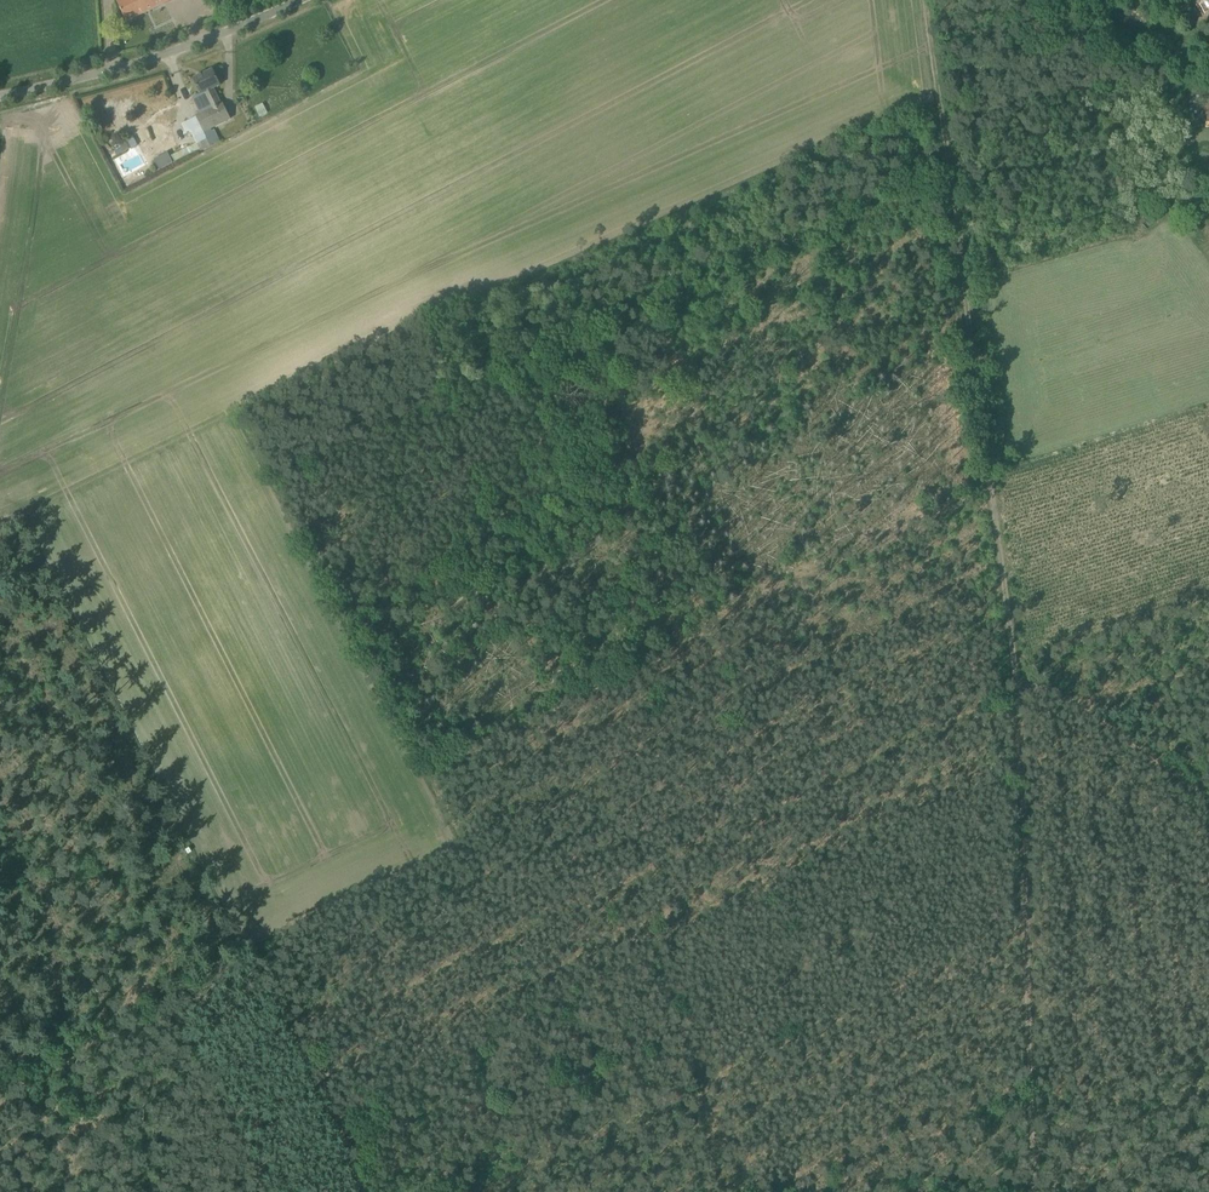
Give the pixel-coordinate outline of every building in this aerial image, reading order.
[(173,0),(119,0),(118,1),(127,22),(173,0)] [(215,144),(207,130),(231,118),(224,103),(222,104),(213,88),(220,84),(213,69),(194,78),(202,94),(210,110),(202,114),(187,121),(198,144),(202,151),(215,144)] [(1196,98),(1200,121),(1208,120),(1208,95),(1196,98)] [(119,143),(124,152),(138,145),(133,136),(119,143)]
